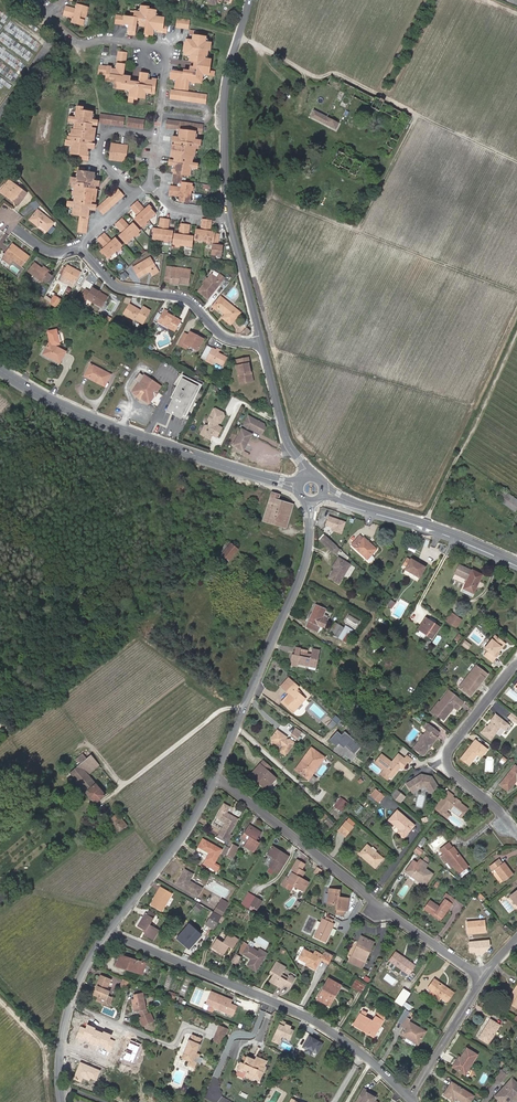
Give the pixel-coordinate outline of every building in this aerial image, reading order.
[(65,11),(85,16),(87,7),(77,5),(76,9),(76,11),(73,10),(74,9),(66,6),(65,11)] [(140,21),(140,24),(140,26),(143,26),(143,24),(146,25),(145,34),(153,35),(153,31),(166,33),(167,25),(163,24),(164,18),(155,17),(156,11),(148,10),(149,7),(141,6),(140,13),(131,11),(130,17),(116,15),(115,24),(127,25),(126,34),(135,35),(136,23),(136,21),(140,21)] [(63,15),(71,17),(71,16),(74,17),(74,18),(72,22),(83,25),(85,16),(65,11),(63,15)] [(189,20),(177,19),(176,27),(188,29),(189,20)] [(205,59),(205,56),(206,50),(208,50),(210,51),(211,43),(205,42),(206,37),(197,36),(198,32),(190,31),(189,40),(186,40),(184,55),(190,56),(189,61),(192,62),(195,62),(194,67),(192,67),(190,67),(190,71),(190,74),(184,73),(171,71),(170,79),(176,80),(175,89),(188,90),(189,82),(201,83),(203,74),(214,76),(214,72),(209,71),(211,60),(205,59)] [(139,83),(136,83),(132,82),(130,82),(131,77),(125,76),(125,77),(123,77),(127,53),(118,52),(116,68),(100,66),(99,74),(107,75),(106,81),(114,83),(114,88),(130,91),(129,102),(133,102),(133,100),(134,97),(138,98),(145,99),(145,93),(154,94),(156,81),(156,79),(147,78),(148,74),(140,73),(140,78),(139,83)] [(170,99),(205,104),(206,95),(171,90),(170,99)] [(94,145),(93,145),(91,144),(91,141),(93,141),(94,141),(95,129),(91,129),(92,125),(97,125),(97,123),(98,121),(91,120),(92,113),(83,111),(83,108),(77,107),(76,118),(70,117),(69,122),(75,123),(74,130),(74,133),(71,133),(71,138),(68,137),(68,141),(66,141),(66,145),(72,146),(71,154),(80,155),(80,159),(88,160),(90,148),(94,149),(94,145)] [(340,124),(314,111),(311,118),(336,131),(340,124)] [(100,123),(101,123),(123,126),(124,118),(101,114),(100,123)] [(132,127),(143,129),(144,120),(128,118),(127,127),(132,127)] [(172,141),(173,142),(175,142),(175,145),(173,145),(172,149),(171,157),(175,158),(175,161),(169,161),(169,165),(175,166),(173,181),(181,183),(182,175),(190,176),(191,168),(197,169),(197,164),(191,163),(192,156),(193,154),(195,154),(196,149),(198,149),(199,145),(200,145),(201,141),(195,140),(196,132),(202,133),(203,125),(167,120),(166,128),(178,130),(177,138),(173,137),(172,141)] [(110,160),(125,162),(128,146),(112,144),(110,160)] [(89,173),(86,172),(84,172),(84,169),(79,168),(77,179),(71,178),(71,183),(72,183),(72,187),(74,187),(74,192),(75,192),(76,192),(75,195),(74,203),(68,202),(67,207),(74,208),(73,215),(81,216),(78,232),(86,233),(89,211),(89,210),(95,211),(96,206),(92,205),(91,205),(91,201),(93,202),(94,197),(94,194),(96,194),(97,190),(95,190),(95,186),(96,186),(99,186),(100,178),(94,177),(94,173),(89,173)] [(16,200),(15,202),(19,205),(27,194),(18,187),(17,188),(12,185),(13,184),(9,181),(6,185),(8,185),(2,193),(10,198),(11,196),(16,200)] [(170,187),(170,190),(191,193),(192,184),(182,183),(181,188),(181,189),(178,189),(179,187),(172,186),(171,186),(170,186),(170,187)] [(118,190),(98,208),(103,214),(124,196),(118,190)] [(191,193),(170,190),(169,195),(170,195),(177,196),(177,195),(180,196),(180,197),(179,201),(189,203),(191,193)] [(36,200),(32,203),(36,209),(40,205),(36,200)] [(137,202),(134,205),(148,221),(155,214),(148,206),(145,210),(144,211),(142,209),(143,208),(137,202)] [(134,205),(131,208),(136,214),(137,214),(139,215),(138,216),(134,219),(141,227),(148,221),(134,205)] [(38,210),(30,220),(38,227),(37,228),(45,234),(47,232),(51,234),(55,229),(51,226),(54,223),(38,210)] [(122,219),(119,222),(133,237),(140,231),(133,224),(130,227),(129,228),(127,226),(127,225),(122,219)] [(162,219),(160,219),(159,227),(160,227),(160,230),(159,230),(154,229),(153,239),(162,240),(165,220),(162,219)] [(165,220),(162,240),(171,242),(173,232),(168,231),(166,231),(167,228),(168,228),(169,220),(165,220)] [(202,220),(201,227),(201,228),(202,228),(202,231),(201,231),(196,230),(195,240),(204,241),(207,220),(206,220),(203,220),(202,220)] [(207,220),(204,241),(213,243),(214,234),(214,232),(210,232),(209,232),(209,229),(210,229),(211,224),(211,221),(207,220)] [(119,222),(115,225),(121,231),(122,230),(124,232),(123,233),(119,236),(126,244),(133,237),(119,222)] [(185,225),(182,225),(181,224),(180,232),(181,232),(180,235),(179,235),(174,234),(173,244),(182,246),(185,225)] [(185,225),(182,246),(191,247),(193,237),(188,236),(187,236),(187,233),(188,233),(189,226),(186,225),(185,225)] [(103,234),(101,236),(115,252),(122,246),(115,238),(111,242),(109,240),(110,239),(104,233),(103,234)] [(219,235),(214,234),(213,243),(212,255),(221,257),(222,246),(218,245),(216,245),(217,242),(218,243),(219,235)] [(98,240),(99,240),(103,246),(104,245),(106,247),(105,248),(101,251),(108,259),(115,252),(101,236),(98,240)] [(21,267),(28,258),(16,248),(16,247),(13,244),(2,259),(10,265),(13,261),(21,267)] [(16,248),(28,258),(29,257),(16,247),(16,248)] [(152,274),(158,271),(150,258),(133,268),(139,278),(150,272),(152,274)] [(48,274),(42,269),(34,263),(28,271),(42,282),(43,281),(47,283),(52,277),(48,274)] [(61,276),(75,283),(81,273),(67,265),(61,276)] [(170,282),(179,283),(188,284),(190,273),(172,271),(172,267),(167,267),(165,278),(170,279),(170,282)] [(207,279),(204,284),(198,292),(208,299),(221,282),(217,279),(211,274),(207,279)] [(75,283),(61,276),(59,280),(73,287),(75,283)] [(90,292),(86,289),(81,298),(85,300),(86,299),(101,308),(107,297),(99,292),(92,288),(90,292)] [(45,296),(44,298),(53,305),(54,303),(45,296)] [(226,314),(225,315),(222,318),(230,325),(240,313),(224,300),(217,308),(223,313),(224,312),(226,314)] [(141,311),(129,304),(124,314),(134,321),(135,320),(142,324),(150,311),(143,307),(141,311)] [(157,322),(166,327),(175,332),(181,321),(174,317),(170,314),(170,313),(164,310),(157,322)] [(166,327),(157,322),(156,326),(164,331),(166,327)] [(49,343),(42,357),(58,366),(66,352),(54,346),(54,345),(59,344),(55,330),(47,332),(50,343),(49,343)] [(185,344),(188,346),(198,351),(204,340),(190,332),(188,335),(184,333),(178,345),(183,348),(185,344)] [(208,354),(204,352),(201,358),(212,365),(214,362),(223,366),(227,358),(218,353),(220,350),(217,348),(215,350),(212,348),(208,354)] [(251,379),(251,378),(248,364),(249,363),(248,358),(235,360),(239,384),(246,383),(246,380),(251,379)] [(106,379),(108,380),(110,375),(91,365),(85,376),(103,386),(106,379)] [(144,388),(150,379),(143,375),(138,384),(144,388)] [(202,385),(182,375),(176,386),(170,397),(174,399),(169,408),(182,416),(185,417),(202,385)] [(142,396),(141,398),(149,403),(154,395),(155,396),(158,392),(157,392),(160,386),(150,379),(144,388),(138,384),(137,384),(132,392),(138,396),(138,394),(142,396)] [(182,416),(169,408),(167,412),(175,416),(180,419),(182,416)] [(212,436),(215,437),(219,431),(219,427),(216,426),(218,422),(221,424),(224,418),(223,414),(216,410),(214,410),(209,420),(209,422),(211,423),(209,428),(207,426),(205,426),(201,435),(210,440),(212,436)] [(242,431),(249,435),(251,431),(254,432),(254,431),(256,432),(257,434),(261,436),(265,430),(264,426),(248,417),(243,427),(244,427),(242,431)] [(243,452),(252,436),(249,435),(242,431),(241,431),(233,447),(243,452)] [(280,495),(272,493),(264,520),(286,528),(293,505),(278,500),(280,495)] [(341,533),(345,521),(328,516),(325,525),(333,527),(332,530),(341,533)] [(331,550),(336,545),(325,534),(320,539),(331,550)] [(367,543),(369,541),(364,537),(363,539),(360,536),(352,545),(367,559),(376,551),(367,543)] [(228,541),(219,552),(222,554),(231,543),(228,541)] [(376,551),(377,549),(369,541),(367,543),(376,551)] [(231,543),(222,554),(230,560),(238,550),(231,543)] [(230,560),(222,554),(219,552),(215,557),(225,565),(230,560)] [(337,566),(335,568),(334,568),(329,577),(339,583),(350,564),(338,557),(334,564),(337,566)] [(410,559),(406,567),(404,570),(420,579),(426,567),(411,558),(410,559)] [(463,589),(474,593),(483,575),(473,570),(472,571),(460,565),(456,571),(461,573),(460,576),(468,580),(463,589)] [(472,597),(474,593),(463,589),(462,592),(472,597)] [(327,621),(323,619),(324,616),(322,615),(325,609),(316,605),(312,613),(310,619),(306,626),(315,630),(318,625),(324,627),(327,621)] [(446,621),(456,628),(461,620),(451,613),(446,621)] [(420,628),(429,634),(427,635),(432,639),(440,628),(430,621),(430,620),(427,618),(420,628)] [(345,642),(351,632),(352,633),(353,630),(350,628),(347,626),(346,625),(344,628),(336,622),(330,632),(345,642)] [(496,657),(494,655),(504,643),(495,635),(485,649),(488,651),(484,655),(492,662),(496,657)] [(463,644),(468,649),(472,645),(466,640),(463,644)] [(504,643),(494,655),(496,657),(500,653),(499,652),(506,644),(504,643)] [(298,667),(298,663),(316,667),(320,650),(313,649),(311,654),(307,653),(308,650),(295,647),(294,654),(292,654),(291,661),(292,661),(291,665),(298,667)] [(337,656),(342,651),(338,647),(333,653),(337,656)] [(471,696),(488,674),(477,665),(459,687),(471,696)] [(296,690),(294,688),(296,685),(289,678),(282,686),(289,693),(283,700),(289,705),(287,707),(293,712),(305,699),(296,690)] [(441,704),(434,712),(438,716),(443,720),(450,712),(448,712),(450,710),(451,710),(454,707),(457,710),(464,702),(449,690),(439,702),(441,704)] [(438,716),(434,712),(441,704),(439,702),(438,702),(430,712),(437,718),(438,716)] [(512,713),(508,717),(516,724),(516,717),(512,713)] [(490,725),(489,725),(487,726),(486,726),(481,733),(491,740),(496,733),(501,727),(505,730),(509,725),(495,714),(490,721),(491,721),(490,723),(491,724),(490,725)] [(332,728),(340,718),(337,715),(328,725),(332,728)] [(429,748),(429,746),(430,745),(432,744),(437,737),(436,736),(439,732),(428,724),(425,728),(428,730),(425,735),(425,737),(422,741),(419,741),(414,748),(422,754),(424,754),(429,748)] [(300,740),(305,733),(296,727),(291,734),(300,740)] [(285,754),(295,742),(290,738),(288,739),(287,740),(286,739),(287,736),(277,729),(271,737),(271,742),(277,746),(281,745),(282,744),(283,745),(279,750),(285,754)] [(346,746),(355,753),(362,744),(345,731),(343,734),(338,730),(330,740),(338,746),(340,743),(345,747),(346,746)] [(470,748),(461,758),(470,765),(478,755),(481,757),(488,749),(476,740),(472,745),(473,746),(470,748)] [(371,753),(373,751),(365,744),(364,746),(371,753)] [(319,760),(321,762),(325,757),(311,748),(296,770),(309,779),(312,775),(310,773),(319,760)] [(77,760),(81,764),(91,756),(88,751),(77,760)] [(391,763),(381,755),(376,762),(386,770),(384,772),(391,778),(398,770),(397,770),(399,767),(399,768),(402,769),(407,762),(409,764),(412,761),(406,756),(403,759),(398,755),(391,763)] [(91,756),(81,764),(71,773),(96,803),(106,795),(89,774),(99,765),(91,756)] [(312,775),(321,762),(319,760),(310,773),(312,775)] [(257,777),(268,787),(276,777),(268,770),(271,768),(264,761),(250,775),(255,780),(257,777)] [(386,770),(376,762),(375,763),(383,770),(380,774),(389,781),(391,778),(384,772),(386,770)] [(516,784),(516,767),(516,766),(501,784),(509,790),(515,783),(516,784)] [(428,777),(424,776),(424,775),(421,774),(406,783),(410,790),(417,786),(418,788),(421,786),(426,787),(429,793),(438,787),(431,776),(428,776),(428,777)] [(266,789),(268,787),(257,777),(255,780),(266,789)] [(378,802),(384,795),(376,789),(371,795),(378,802)] [(396,790),(391,796),(395,800),(400,793),(396,790)] [(456,801),(456,800),(452,796),(453,795),(448,791),(435,808),(443,815),(446,811),(449,808),(452,810),(461,817),(468,808),(460,802),(459,803),(456,801)] [(400,793),(395,800),(399,804),(405,797),(400,793)] [(340,810),(346,802),(341,798),(335,806),(340,810)] [(346,802),(340,810),(342,812),(349,803),(346,802)] [(219,836),(227,840),(230,834),(239,819),(227,812),(230,807),(224,804),(221,810),(222,810),(217,818),(226,823),(223,829),(219,836)] [(398,832),(404,837),(414,825),(397,810),(389,820),(400,830),(398,832)] [(117,813),(108,821),(119,833),(128,826),(117,813)] [(345,836),(353,827),(346,821),(339,831),(345,836)] [(253,828),(254,827),(250,824),(244,832),(251,836),(248,841),(245,846),(255,852),(261,843),(257,841),(262,833),(253,828)] [(93,834),(88,829),(81,837),(83,840),(85,838),(87,840),(93,834)] [(248,841),(251,836),(244,832),(241,837),(248,841)] [(227,845),(229,841),(227,840),(219,836),(217,839),(227,845)] [(427,839),(424,837),(418,846),(421,848),(427,839)] [(206,841),(202,849),(210,853),(204,863),(215,870),(217,865),(215,863),(222,850),(206,841)] [(227,854),(232,857),(238,846),(233,843),(227,854)] [(457,854),(459,853),(454,847),(452,847),(449,843),(440,849),(444,854),(441,856),(446,863),(448,862),(451,866),(451,867),(454,865),(459,873),(469,866),(464,860),(462,861),(459,856),(457,854)] [(369,859),(361,853),(368,845),(367,844),(359,853),(367,861),(369,859)] [(368,845),(361,853),(369,859),(367,861),(375,867),(383,858),(368,845)] [(270,867),(279,873),(289,856),(285,854),(273,846),(268,854),(275,858),(270,867)] [(423,850),(417,846),(414,850),(420,855),(423,850)] [(504,881),(513,874),(504,862),(502,863),(499,859),(490,866),(493,870),(495,869),(504,881)] [(294,870),(296,867),(301,870),(304,864),(298,860),(292,869),(294,870)] [(414,862),(407,872),(411,876),(412,874),(420,879),(419,881),(425,885),(433,875),(425,869),(428,865),(422,861),(419,865),(414,862)] [(301,870),(296,867),(294,870),(289,878),(287,877),(282,885),(286,887),(289,881),(304,890),(308,883),(300,878),(304,872),(301,870)] [(177,884),(197,896),(202,888),(189,880),(193,874),(186,870),(177,884)] [(151,905),(162,911),(172,894),(161,888),(151,905)] [(328,903),(338,905),(336,914),(343,915),(344,910),(347,910),(349,898),(339,897),(340,890),(329,889),(329,893),(330,893),(328,903)] [(452,903),(455,899),(446,893),(443,897),(446,899),(452,903)] [(252,895),(247,903),(251,905),(255,898),(252,895)] [(255,898),(251,905),(257,909),(262,902),(255,898)] [(452,903),(446,899),(440,907),(430,900),(424,909),(432,914),(433,912),(442,918),(452,903)] [(227,908),(220,903),(214,912),(222,916),(227,908)] [(222,916),(214,912),(207,924),(214,929),(222,916)] [(440,920),(442,918),(433,912),(432,914),(440,920)] [(154,918),(147,914),(145,913),(143,916),(144,917),(139,926),(147,931),(145,934),(153,940),(159,929),(151,924),(154,918)] [(331,923),(324,920),(323,919),(315,936),(325,941),(333,924),(331,923)] [(467,922),(468,934),(486,932),(485,920),(467,922)] [(192,945),(201,935),(189,924),(176,938),(186,947),(187,947),(190,943),(192,945)] [(230,946),(233,948),(239,939),(229,933),(223,942),(217,938),(211,947),(216,950),(216,949),(224,955),(230,946)] [(352,956),(365,961),(369,952),(366,951),(370,940),(361,936),(352,956)] [(489,940),(468,942),(469,953),(486,951),(490,947),(489,940)] [(256,971),(265,956),(243,941),(238,950),(252,959),(247,966),(256,971)] [(306,965),(315,969),(321,958),(323,955),(316,951),(314,954),(304,949),(300,958),(307,962),(306,965)] [(402,970),(399,973),(406,978),(409,974),(415,965),(404,958),(403,958),(395,953),(389,961),(402,970)] [(138,970),(137,972),(141,974),(145,962),(120,954),(116,965),(127,969),(127,967),(138,970)] [(352,956),(350,961),(362,967),(365,961),(352,956)] [(274,973),(273,975),(269,981),(278,986),(278,987),(282,989),(284,985),(289,988),(295,978),(290,975),(287,980),(281,977),(287,968),(276,961),(270,970),(274,973)] [(387,964),(399,973),(402,970),(389,961),(387,964)] [(98,985),(94,995),(98,996),(105,1000),(103,1003),(109,1006),(113,998),(107,996),(109,991),(107,989),(111,979),(101,975),(96,985),(98,985)] [(332,995),(335,996),(342,985),(329,978),(317,998),(327,1004),(332,995)] [(128,988),(130,981),(123,979),(121,986),(128,988)] [(362,992),(366,984),(356,979),(352,987),(362,992)] [(437,982),(438,981),(434,979),(428,988),(431,990),(441,997),(447,1001),(453,992),(445,986),(444,987),(437,982)] [(516,1008),(516,985),(515,988),(507,1001),(516,1008)] [(402,1006),(410,993),(403,988),(395,1002),(402,1006)] [(170,990),(168,995),(175,999),(177,993),(170,990)] [(439,1000),(441,997),(431,990),(429,993),(439,1000)] [(208,1005),(214,1008),(233,1016),(237,1006),(227,1002),(228,999),(211,992),(205,1004),(208,1005)] [(134,994),(135,999),(132,999),(134,1011),(139,1010),(142,1016),(139,1018),(142,1025),(154,1021),(151,1013),(148,1014),(146,1010),(143,993),(134,994)] [(330,1006),(335,996),(332,995),(327,1004),(330,1006)] [(383,1021),(375,1016),(372,1021),(365,1017),(367,1012),(364,1010),(361,1014),(360,1014),(354,1025),(374,1037),(383,1021)] [(406,1017),(409,1012),(406,1010),(399,1021),(402,1024),(406,1017)] [(377,1013),(375,1016),(383,1021),(385,1017),(377,1013)] [(406,1017),(402,1024),(401,1025),(405,1028),(401,1034),(406,1037),(407,1035),(414,1039),(413,1041),(418,1045),(426,1031),(409,1021),(410,1019),(406,1017)] [(490,1019),(488,1023),(479,1038),(489,1044),(500,1025),(490,1019)] [(287,1024),(281,1021),(272,1041),(278,1044),(279,1043),(280,1041),(280,1039),(281,1036),(289,1039),(293,1031),(289,1029),(290,1027),(286,1025),(287,1024)] [(80,1026),(75,1037),(111,1051),(115,1041),(110,1039),(112,1034),(103,1031),(102,1033),(95,1030),(96,1028),(87,1025),(85,1028),(80,1026)] [(219,1025),(217,1032),(224,1035),(227,1028),(219,1025)] [(213,1039),(221,1042),(224,1035),(217,1032),(213,1039)] [(192,1062),(196,1053),(202,1038),(192,1034),(190,1039),(189,1039),(181,1058),(187,1060),(189,1061),(192,1062)] [(311,1038),(308,1036),(302,1047),(306,1049),(304,1051),(310,1055),(313,1050),(317,1053),(323,1043),(312,1037),(311,1038)] [(467,1048),(461,1058),(459,1056),(453,1066),(465,1074),(477,1055),(467,1048)] [(294,1049),(290,1056),(294,1058),(298,1052),(294,1049)] [(247,1072),(246,1076),(253,1079),(254,1077),(260,1080),(266,1067),(264,1066),(267,1061),(257,1056),(255,1060),(247,1056),(244,1063),(241,1062),(238,1070),(243,1072),(244,1070),(248,1071),(247,1072)] [(100,1070),(80,1062),(73,1079),(82,1082),(83,1079),(89,1081),(90,1079),(96,1081),(100,1070)] [(501,1070),(496,1078),(500,1082),(507,1075),(501,1070)] [(512,1078),(498,1093),(503,1098),(502,1100),(504,1101),(508,1101),(513,1097),(516,1100),(516,1082),(512,1078)] [(467,1098),(470,1093),(452,1082),(444,1095),(452,1100),(454,1097),(462,1101),(470,1101),(471,1101),(467,1098)] [(364,1089),(357,1101),(376,1101),(375,1101),(376,1098),(375,1098),(373,1097),(374,1095),(364,1089)] [(495,1096),(502,1101),(504,1101),(502,1100),(503,1098),(498,1093),(495,1096)]
